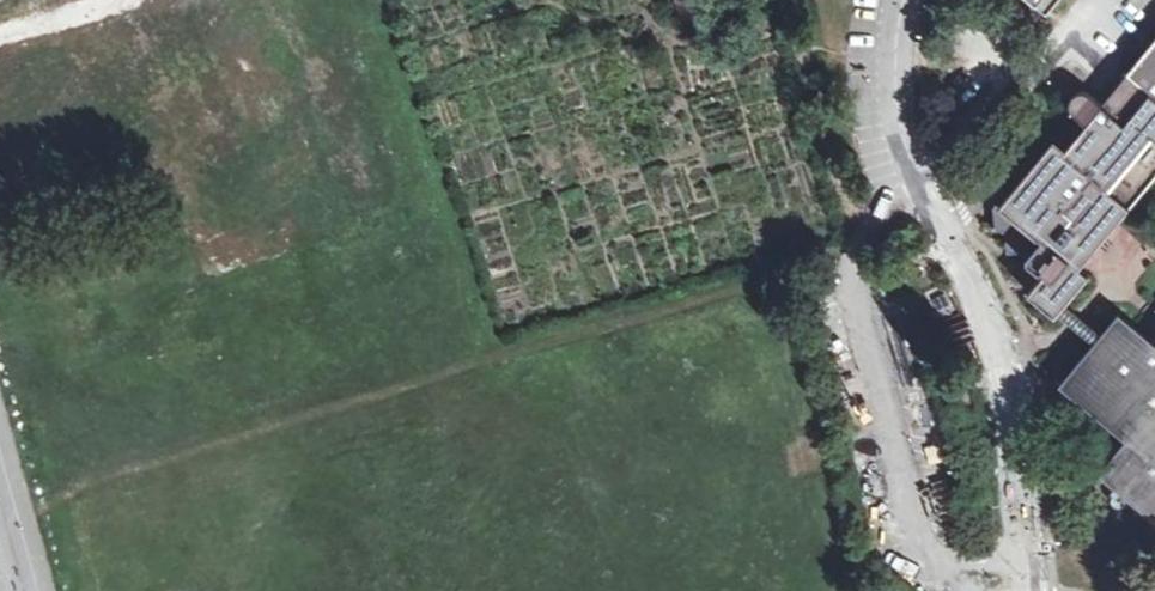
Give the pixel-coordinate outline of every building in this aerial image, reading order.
[(1052,10),(1060,0),(1040,0),(1052,10)] [(1103,104),(1088,92),(1081,90),(1073,95),(1069,105),(1073,113),(1087,124),(1065,149),(1057,143),(1005,206),(1058,249),(1042,268),(1046,270),(1028,292),(1057,315),(1059,313),(1095,343),(1061,383),(1129,441),(1104,472),(1154,515),(1154,340),(1120,312),(1102,333),(1075,311),(1067,304),(1091,275),(1082,267),(1118,223),(1154,179),(1154,40),(1103,104)]
